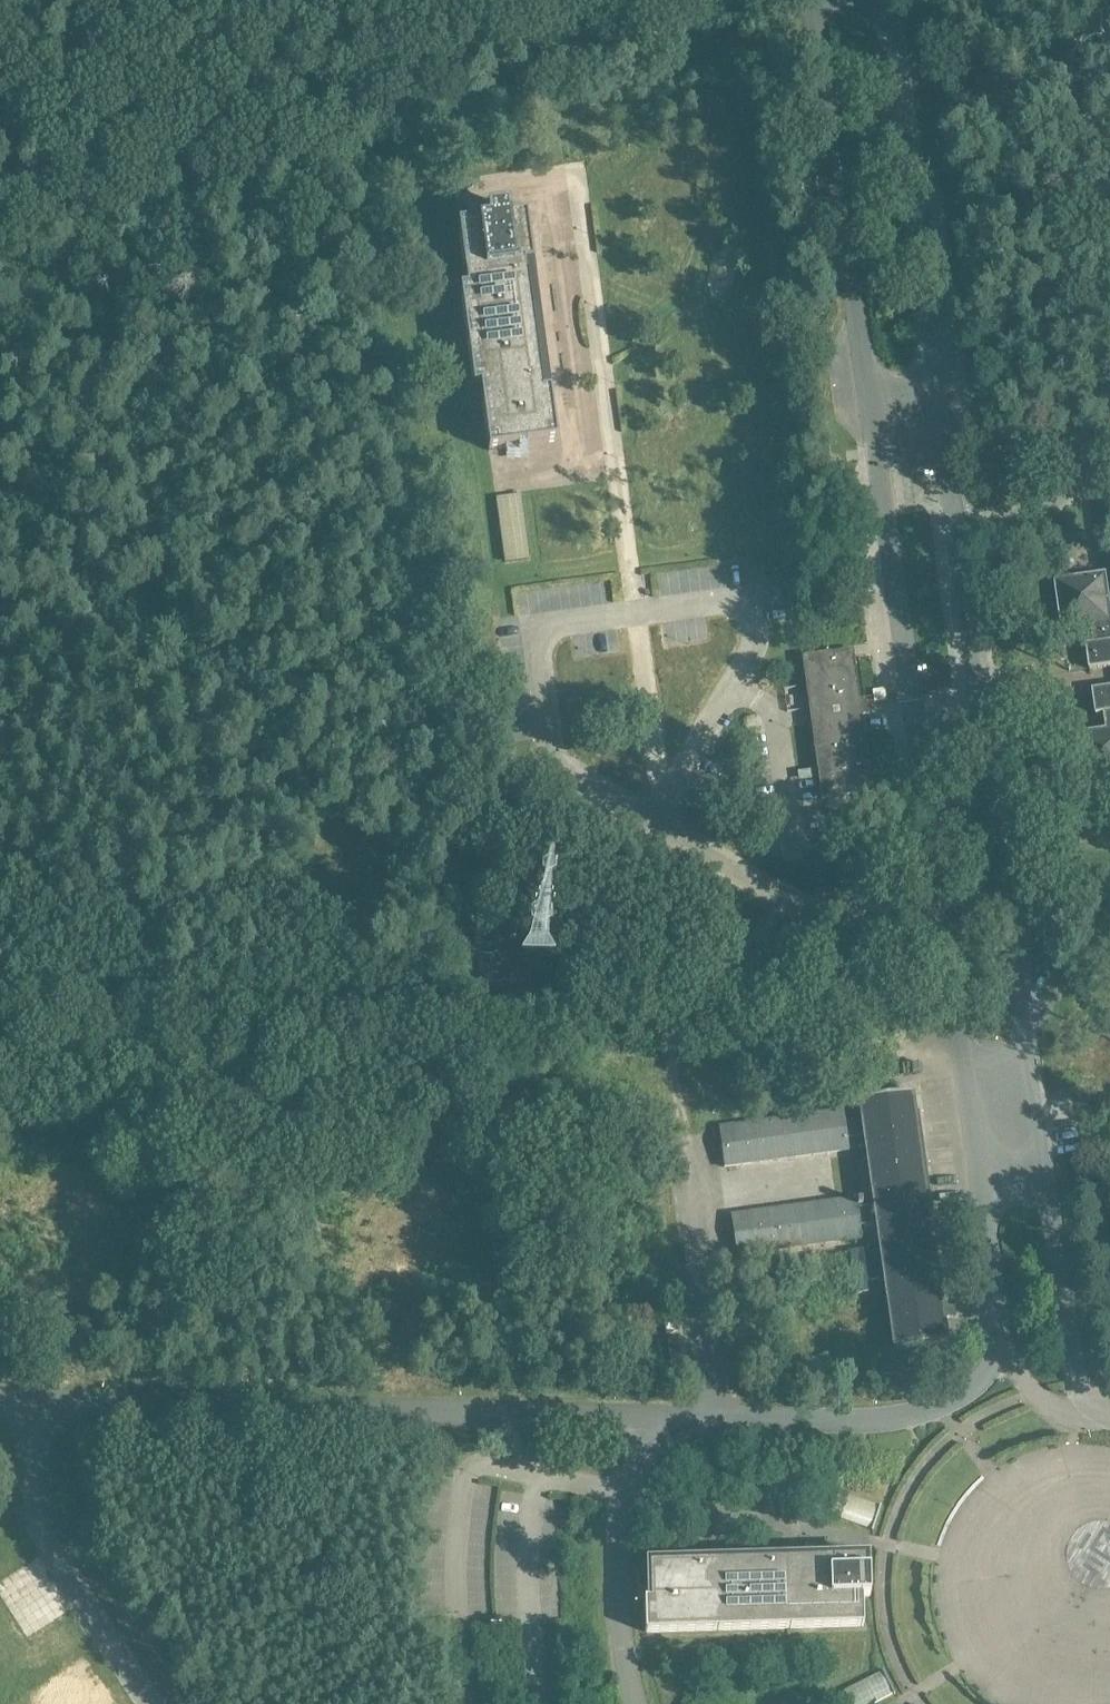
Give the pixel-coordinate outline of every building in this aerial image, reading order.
[(489,451),(526,446),(557,442),(550,392),(543,392),(526,266),(533,266),(526,216),(510,218),(508,207),(486,210),(488,221),(458,225),(467,289),(460,290),(473,387),(473,388),(480,387),(489,451)] [(521,495),(496,498),(504,563),(530,559),(521,495)] [(1105,575),(1057,582),(1064,630),(1094,626),(1096,644),(1087,645),(1090,670),(1109,667),(1109,606),(1105,575)] [(853,703),(853,700),(847,658),(829,660),(828,653),(802,657),(809,709),(812,709),(814,719),(817,722),(824,768),(817,769),(821,800),(872,793),(862,716),(859,716),(857,706),(853,703)] [(1093,690),(1096,715),(1104,713),(1107,731),(1078,735),(1085,784),(1109,780),(1109,688),(1093,690)] [(719,1126),(718,1126),(719,1131),(724,1166),(725,1166),(742,1163),(742,1164),(743,1164),(743,1163),(750,1162),(755,1162),(755,1161),(759,1161),(760,1161),(777,1158),(777,1159),(778,1159),(778,1158),(795,1156),(796,1156),(795,1156),(812,1153),(812,1154),(813,1154),(813,1153),(830,1151),(831,1151),(847,1148),(848,1149),(848,1148),(866,1146),(867,1154),(866,1154),(866,1155),(867,1155),(869,1172),(869,1173),(869,1172),(872,1189),(871,1189),(871,1190),(872,1190),(873,1200),(874,1207),(857,1209),(855,1198),(855,1199),(838,1201),(837,1201),(820,1204),(820,1203),(819,1203),(819,1204),(803,1206),(802,1206),(785,1209),(785,1208),(784,1208),(784,1209),(767,1211),(766,1211),(750,1214),(750,1213),(749,1213),(749,1215),(732,1217),(732,1216),(731,1216),(737,1256),(738,1256),(737,1254),(754,1252),(754,1254),(755,1253),(772,1251),(773,1251),(790,1248),(790,1249),(791,1249),(790,1248),(807,1246),(808,1246),(825,1243),(825,1244),(826,1244),(826,1243),(843,1241),(860,1238),(860,1239),(861,1239),(861,1237),(863,1236),(862,1231),(860,1231),(860,1228),(864,1227),(864,1233),(873,1232),(872,1226),(877,1225),(879,1242),(879,1243),(880,1247),(862,1249),(849,1251),(850,1260),(855,1293),(855,1294),(858,1294),(868,1292),(867,1281),(869,1280),(878,1279),(884,1278),(887,1295),(886,1295),(886,1296),(887,1296),(889,1313),(890,1317),(883,1318),(881,1318),(878,1299),(812,1308),(815,1327),(816,1336),(820,1363),(886,1354),(882,1327),(884,1327),(891,1326),(892,1330),(891,1330),(891,1331),(892,1331),(894,1348),(893,1348),(893,1350),(948,1342),(947,1340),(946,1341),(946,1340),(944,1324),(944,1323),(943,1319),(949,1318),(952,1318),(950,1309),(947,1309),(942,1310),(941,1306),(942,1306),(941,1305),(939,1288),(936,1271),(937,1271),(937,1270),(936,1270),(934,1253),(934,1252),(931,1236),(932,1236),(932,1235),(931,1235),(929,1218),(933,1217),(929,1217),(927,1217),(918,1219),(903,1114),(912,1112),(914,1112),(918,1111),(914,1112),(914,1111),(911,1095),(912,1095),(912,1094),(913,1094),(912,1093),(900,1094),(858,1100),(858,1102),(859,1102),(862,1119),(844,1121),(843,1109),(842,1109),(825,1111),(824,1111),(824,1112),(808,1114),(807,1114),(790,1116),(789,1116),(772,1119),(771,1119),(755,1121),(754,1121),(754,1122),(737,1124),(736,1124),(719,1126)] [(665,1323),(666,1334),(677,1333),(676,1322),(665,1323)] [(667,1338),(669,1349),(680,1348),(678,1336),(667,1338)] [(669,1351),(671,1362),(682,1360),(680,1349),(669,1351)] [(839,1492),(833,1507),(831,1516),(872,1530),(871,1530),(872,1531),(881,1506),(880,1505),(880,1506),(839,1492)] [(853,1557),(853,1556),(842,1556),(843,1563),(830,1563),(831,1558),(781,1559),(781,1558),(770,1558),(770,1565),(759,1566),(758,1560),(709,1561),(709,1560),(698,1560),(698,1568),(686,1568),(686,1562),(648,1563),(649,1599),(644,1600),(645,1632),(863,1626),(862,1596),(870,1596),(869,1569),(867,1569),(866,1557),(853,1557)] [(850,1703),(872,1703),(893,1693),(894,1694),(895,1694),(883,1670),(882,1671),(843,1691),(850,1703)]
